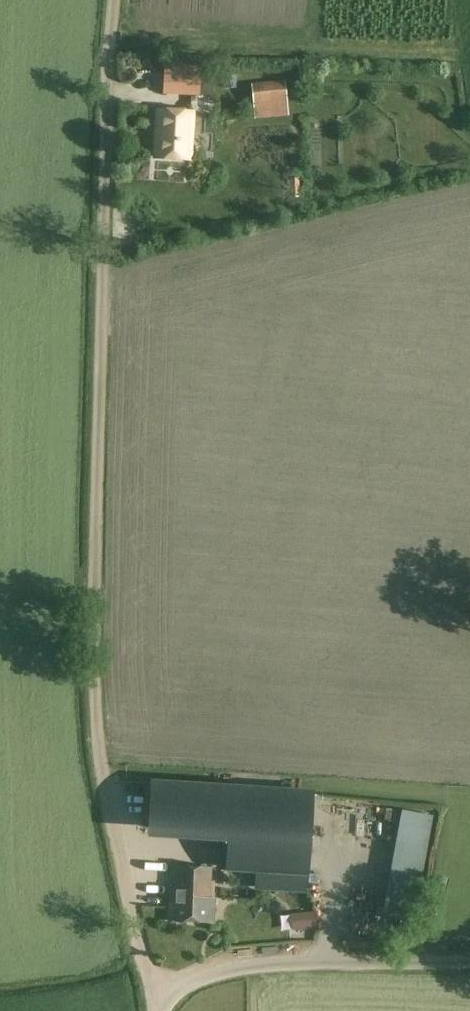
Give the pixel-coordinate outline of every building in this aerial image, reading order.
[(165,66),(164,93),(200,94),(201,67),(165,66)] [(251,85),(253,104),(287,101),(285,81),(251,85)] [(191,160),(193,113),(158,111),(156,158),(191,160)] [(290,177),(290,197),(301,197),(301,177),(290,177)] [(312,793),(156,784),(153,824),(229,829),(229,832),(226,869),(256,870),(255,886),(305,889),(312,793)] [(432,817),(432,806),(413,805),(413,816),(432,817)] [(375,813),(379,840),(391,838),(387,811),(375,813)] [(379,846),(380,878),(393,878),(392,846),(379,846)] [(149,851),(149,874),(170,875),(170,852),(149,851)] [(170,886),(168,921),(214,923),(215,899),(210,899),(212,869),(173,867),(172,887),(170,886)] [(296,907),(297,922),(322,920),(321,905),(296,907)]
